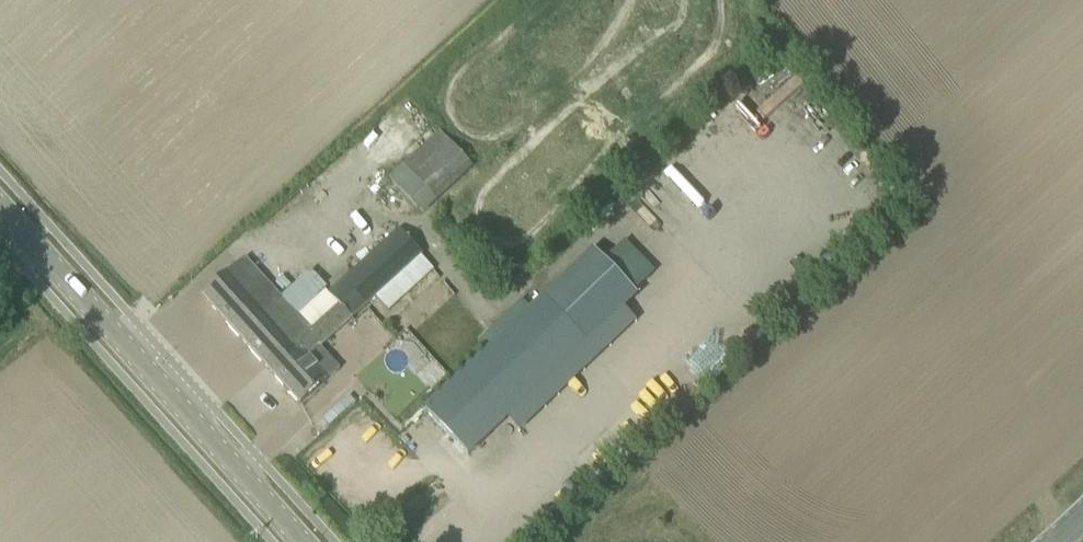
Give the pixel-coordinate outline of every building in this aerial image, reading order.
[(804,182),(837,148),(795,109),(767,139),(778,150),(768,160),(776,167),(782,161),(804,182)] [(422,214),(473,168),(460,154),(451,143),(440,131),(389,177),(422,214)] [(691,154),(653,189),(680,219),(719,184),(691,154)] [(244,259),(202,298),(300,406),(316,391),(339,371),(319,348),(352,319),(422,255),(415,246),(400,230),(329,295),(324,290),(295,315),(244,259)] [(490,348),(425,411),(468,455),(636,294),(593,249),(490,348)]
